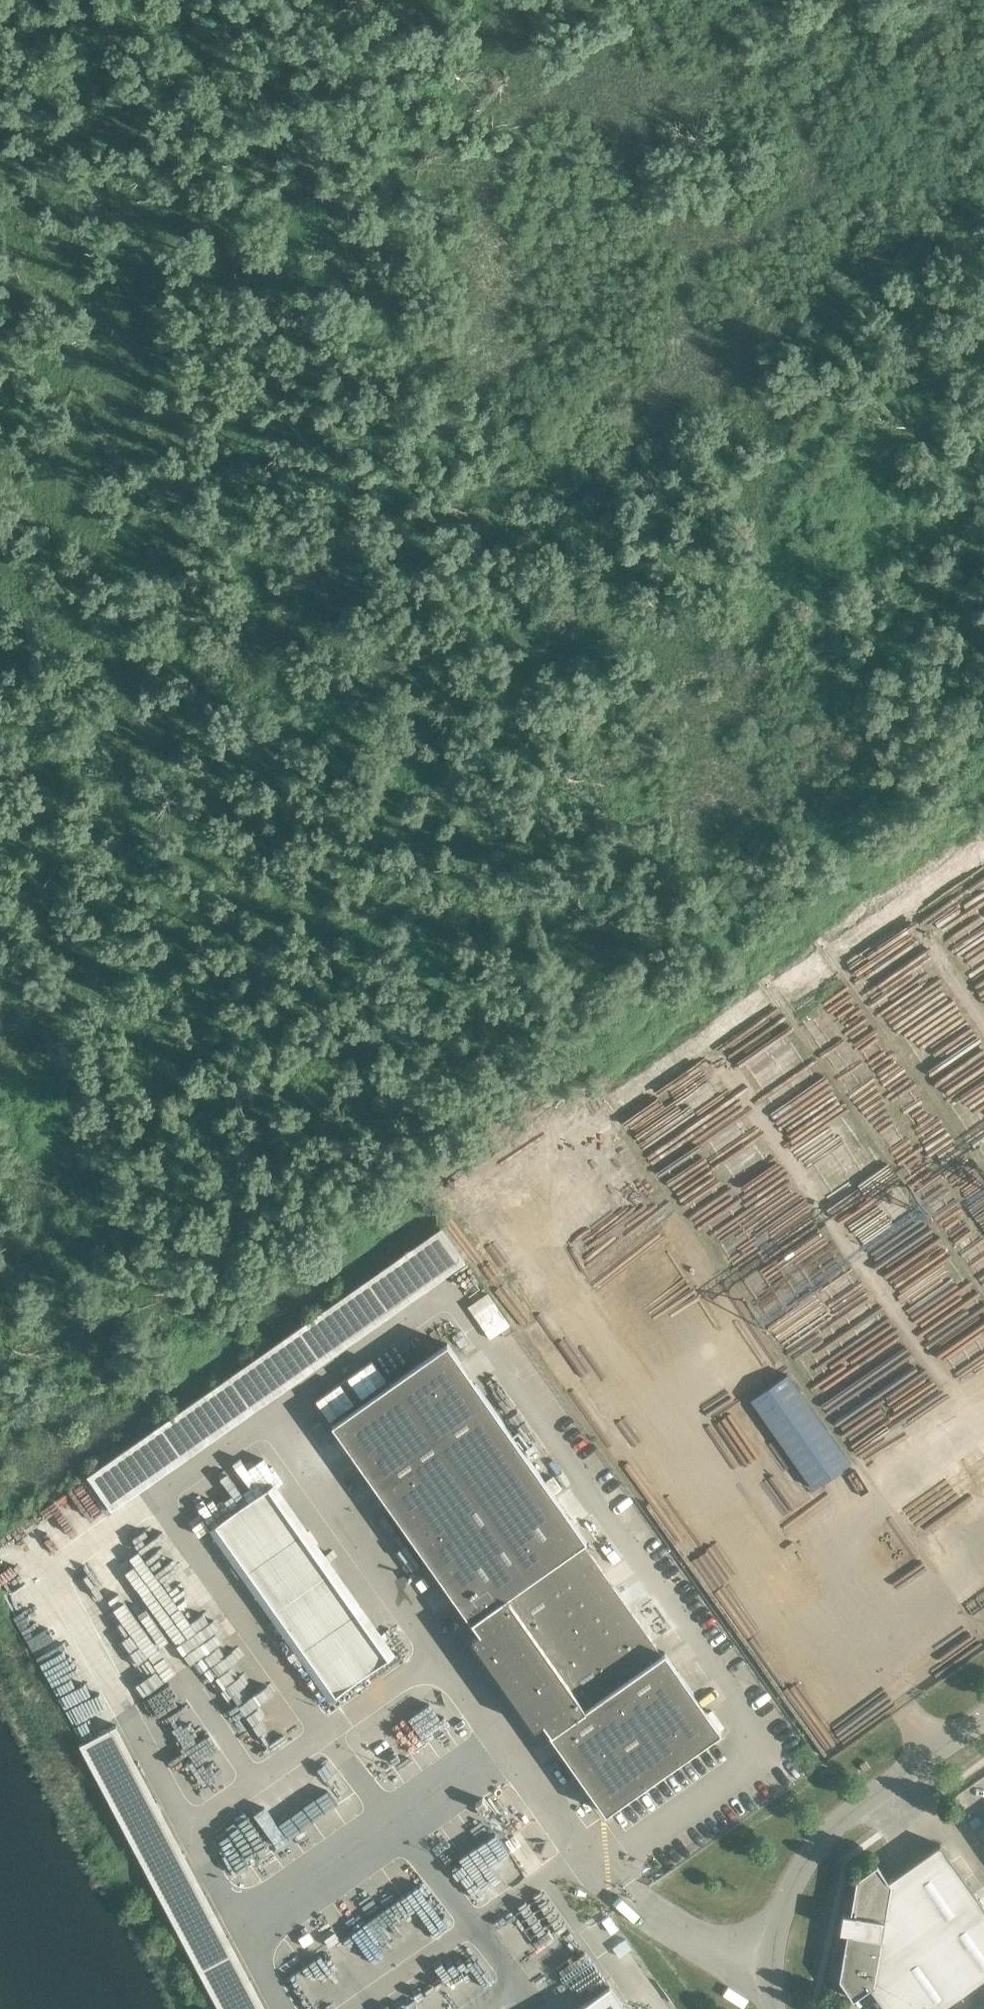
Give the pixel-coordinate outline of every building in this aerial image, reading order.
[(467,1261),(443,1228),(89,1478),(112,1511),(467,1261)] [(664,1651),(661,1654),(584,1544),(587,1542),(447,1343),(332,1425),(471,1623),(472,1622),(479,1632),(471,1638),(535,1728),(543,1722),(550,1732),(549,1733),(605,1813),(721,1732),(664,1651)] [(329,1699),(394,1653),(274,1482),(209,1529),(329,1699)] [(841,1921),(925,1933),(965,1992),(983,1978),(983,1907),(940,1844),(888,1881),(876,1864),(856,1879),(853,1898),(857,1898),(854,1914),(842,1912),(841,1921)] [(841,1921),(839,1932),(851,1934),(848,1949),(844,1949),(839,1979),(853,1999),(869,1988),(885,2008),(941,2008),(965,1992),(925,1933),(841,1921)] [(578,2008),(626,2008),(610,1986),(578,2008)]
